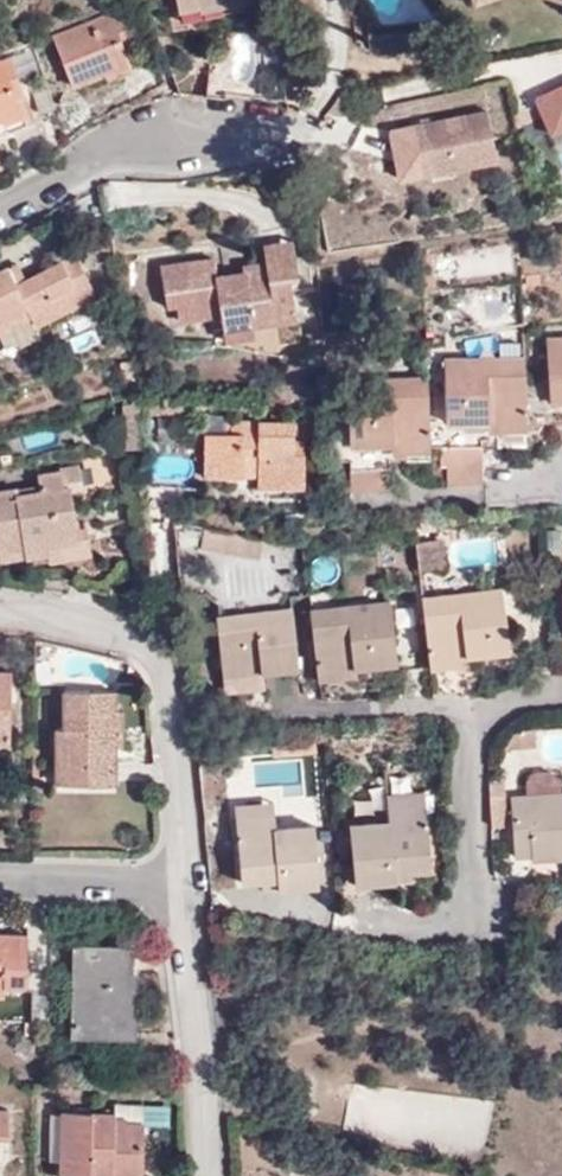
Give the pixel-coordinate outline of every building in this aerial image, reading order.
[(180,10),(230,0),(178,0),(180,10)] [(180,10),(182,21),(246,8),(245,0),(230,0),(180,10)] [(74,86),(130,63),(125,50),(133,46),(119,10),(53,37),(74,86)] [(23,111),(17,97),(24,93),(10,59),(0,63),(0,120),(23,111)] [(207,97),(228,99),(230,69),(210,67),(207,97)] [(262,242),(264,263),(268,278),(299,275),(294,238),(262,242)] [(10,266),(0,271),(0,331),(32,315),(37,324),(95,293),(77,252),(27,278),(19,283),(10,266)] [(19,261),(10,266),(19,283),(27,278),(19,261)] [(268,278),(264,263),(243,266),(244,273),(218,276),(216,261),(162,268),(166,295),(176,293),(177,307),(179,319),(220,312),(223,328),(254,324),(256,324),(254,307),(273,305),(275,321),(297,318),(291,280),(300,279),(299,275),(268,278)] [(176,293),(166,295),(167,308),(177,307),(176,293)] [(256,324),(275,321),(273,305),(254,307),(256,324)] [(254,324),(223,328),(225,341),(255,337),(254,324)] [(550,373),(551,402),(561,401),(561,338),(548,338),(550,373)] [(526,375),(525,357),(445,361),(447,423),(489,422),(489,429),(529,427),(528,402),(526,375)] [(550,373),(526,375),(528,402),(551,402),(550,373)] [(430,449),(427,379),(348,382),(351,445),(391,442),(392,451),(430,449)] [(126,449),(141,448),(138,407),(124,408),(126,449)] [(283,480),(306,480),(305,442),(296,442),(296,422),(231,422),(231,432),(205,433),(205,465),(224,465),(225,474),(244,474),(245,465),(260,465),(260,474),(261,486),(283,486),(283,480)] [(450,483),(486,482),(484,442),(444,444),(444,462),(449,463),(450,483)] [(368,486),(394,484),(392,456),(355,457),(356,480),(368,486)] [(82,477),(79,464),(61,468),(61,471),(63,471),(65,480),(82,477)] [(224,465),(205,465),(205,475),(225,474),(224,465)] [(244,474),(260,474),(260,465),(245,465),(244,474)] [(46,551),(51,551),(49,543),(79,538),(71,486),(66,487),(65,480),(63,471),(61,471),(37,476),(39,484),(40,492),(18,496),(15,489),(0,492),(0,552),(24,548),(26,554),(46,551)] [(39,484),(15,489),(18,496),(40,492),(39,484)] [(49,561),(84,554),(90,553),(89,535),(79,538),(49,543),(51,551),(46,551),(49,561)] [(201,553),(225,557),(227,539),(204,535),(201,553)] [(227,539),(225,557),(258,563),(262,545),(227,539)] [(443,566),(442,541),(423,542),(425,568),(443,566)] [(90,553),(84,554),(76,588),(107,595),(114,559),(90,553)] [(503,584),(425,594),(433,663),(471,658),(469,651),(510,646),(503,584)] [(389,598),(308,607),(317,677),(356,672),(355,665),(397,659),(389,598)] [(216,616),(223,671),(262,666),(263,672),(298,667),(292,607),(216,616)] [(262,666),(223,671),(225,690),(264,685),(263,672),(262,666)] [(10,671),(0,670),(0,737),(8,737),(10,671)] [(55,727),(55,755),(115,757),(114,744),(121,744),(122,707),(116,707),(116,690),(63,689),(62,726),(55,727)] [(536,749),(535,732),(512,735),(505,750),(536,749)] [(115,757),(55,755),(55,782),(115,784),(115,757)] [(503,781),(489,782),(489,791),(504,790),(503,781)] [(489,791),(490,799),(504,798),(504,790),(489,791)] [(385,796),(387,809),(425,806),(423,793),(385,796)] [(532,856),(561,854),(561,857),(561,795),(513,799),(516,857),(532,856)] [(234,805),(236,819),(274,816),(273,802),(234,805)] [(425,806),(387,809),(388,821),(349,825),(355,885),(396,880),(395,872),(431,869),(425,806)] [(274,816),(236,819),(242,882),(278,879),(278,887),(318,884),(313,826),(275,829),(274,816)] [(532,856),(533,863),(561,860),(561,857),(561,854),(532,856)] [(25,933),(0,932),(0,985),(23,985),(25,933)] [(129,1029),(128,949),(74,947),(73,1028),(129,1029)] [(9,1110),(0,1110),(0,1156),(8,1156),(9,1110)] [(140,1175),(141,1121),(113,1121),(114,1113),(60,1111),(60,1175),(89,1175),(140,1175)]
